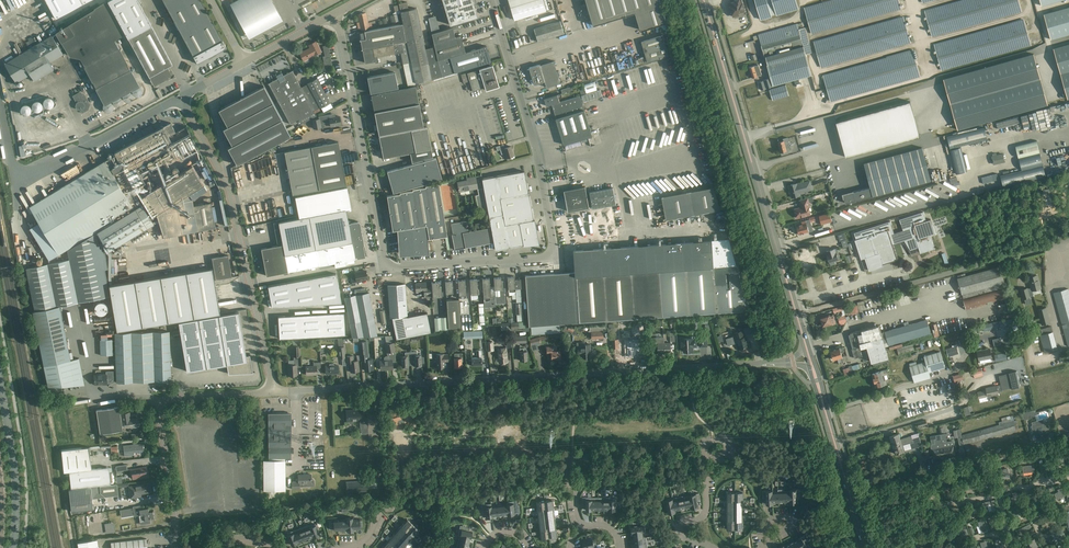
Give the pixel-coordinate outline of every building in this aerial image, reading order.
[(56,18),(90,0),(46,0),(56,18)] [(154,86),(173,76),(168,67),(172,64),(151,25),(141,6),(138,1),(138,0),(109,0),(108,1),(154,86)] [(197,63),(226,47),(201,0),(163,0),(197,63)] [(230,3),(249,39),(283,20),(272,0),(236,0),(230,3)] [(450,25),(477,16),(473,0),(442,0),(450,25)] [(511,7),(515,20),(546,11),(543,0),(534,0),(511,7)] [(619,0),(587,0),(595,24),(624,15),(619,0)] [(662,5),(660,0),(620,0),(624,16),(636,13),(662,5)] [(741,0),(735,0),(736,1),(729,3),(731,9),(730,11),(730,13),(733,14),(733,16),(739,15),(738,12),(745,10),(743,2),(742,3),(741,0)] [(761,20),(772,17),(771,15),(777,13),(777,15),(799,9),(796,0),(755,0),(761,20)] [(904,0),(830,0),(804,7),(811,34),(902,9),(899,1),(904,0)] [(1021,11),(1018,0),(960,0),(926,10),(933,36),(1021,11)] [(52,35),(5,63),(16,82),(30,74),(35,81),(54,69),(50,62),(63,54),(60,49),(64,47),(69,55),(80,58),(80,59),(79,60),(79,62),(79,63),(79,65),(80,65),(81,66),(82,67),(83,67),(84,67),(91,80),(91,83),(91,84),(91,85),(91,86),(92,87),(92,88),(94,89),(95,89),(96,89),(104,103),(103,105),(103,107),(103,108),(104,110),(105,111),(106,112),(107,112),(109,112),(110,112),(111,111),(112,110),(113,109),(113,108),(114,107),(114,106),(113,105),(112,103),(111,102),(113,101),(112,102),(113,103),(113,104),(114,105),(114,106),(116,106),(117,107),(119,107),(121,106),(122,105),(123,104),(123,103),(123,102),(123,101),(123,99),(122,99),(122,98),(120,97),(122,95),(122,97),(122,98),(123,98),(123,99),(124,100),(124,101),(126,102),(127,102),(128,102),(129,102),(130,101),(131,101),(132,100),(132,99),(133,98),(133,97),(133,96),(133,95),(132,94),(132,93),(131,92),(130,92),(132,91),(132,92),(132,93),(133,94),(134,95),(135,96),(136,96),(138,97),(139,96),(141,95),(142,94),(142,93),(143,91),(143,90),(142,88),(141,87),(140,87),(139,86),(140,86),(131,70),(130,69),(127,64),(128,64),(119,48),(118,48),(115,40),(124,35),(104,2),(93,8),(94,9),(69,24),(52,34),(52,35)] [(401,11),(409,9),(407,2),(399,3),(401,11)] [(641,30),(667,22),(661,5),(636,13),(641,30)] [(1045,14),(1052,40),(1068,35),(1068,7),(1045,14)] [(417,8),(409,9),(401,11),(411,62),(415,82),(431,79),(428,63),(425,49),(417,8)] [(361,29),(361,30),(369,28),(365,13),(358,14),(359,20),(357,20),(359,30),(361,29)] [(398,14),(390,16),(391,22),(399,21),(398,14)] [(432,33),(440,31),(436,16),(429,18),(432,33)] [(903,16),(814,41),(822,67),(910,42),(903,16)] [(1024,19),(934,44),(941,71),(1031,46),(1024,19)] [(561,21),(534,29),(538,41),(564,33),(561,21)] [(361,40),(362,50),(406,41),(403,24),(365,31),(366,39),(361,40)] [(764,54),(765,57),(803,46),(806,53),(812,51),(809,42),(805,28),(799,29),(798,24),(759,35),(764,54)] [(453,27),(440,31),(432,33),(435,47),(438,60),(450,57),(466,52),(461,35),(455,37),(453,27)] [(663,35),(642,41),(648,62),(669,56),(663,35)] [(310,48),(300,53),(304,61),(310,58),(310,57),(314,55),(314,56),(322,52),(316,41),(309,45),(310,48)] [(410,63),(406,41),(362,50),(365,63),(375,61),(375,62),(378,62),(377,56),(395,53),(401,52),(404,64),(410,63)] [(1054,48),(1068,99),(1068,44),(1054,48)] [(325,56),(323,56),(325,66),(332,65),(330,57),(327,45),(323,46),(325,56)] [(486,46),(466,52),(450,57),(454,72),(491,61),(486,46)] [(806,54),(806,53),(803,46),(765,57),(767,63),(767,65),(806,54)] [(435,47),(425,49),(428,63),(432,62),(438,60),(435,47)] [(913,50),(823,75),(830,102),(920,77),(913,50)] [(1048,105),(1033,53),(943,79),(958,129),(1048,105)] [(812,75),(806,54),(767,65),(773,86),(812,75)] [(432,62),(428,63),(431,79),(432,79),(454,73),(454,72),(450,57),(438,60),(432,62)] [(545,81),(547,87),(560,83),(554,61),(540,65),(545,81)] [(416,84),(415,82),(411,63),(410,63),(404,64),(403,64),(407,86),(416,84)] [(545,81),(540,65),(540,64),(529,67),(535,84),(545,81)] [(759,64),(749,67),(753,77),(762,74),(759,64)] [(481,75),(484,85),(486,90),(498,86),(492,66),(479,69),(481,75)] [(481,75),(479,75),(477,70),(468,73),(474,91),(483,88),(482,86),(484,85),(481,75)] [(292,71),(269,83),(291,124),(314,111),(301,88),(292,71)] [(394,72),(368,77),(371,92),(397,87),(394,72)] [(466,73),(461,74),(464,83),(469,82),(466,73)] [(308,84),(301,88),(314,111),(320,107),(320,108),(321,107),(323,111),(332,106),(330,103),(317,78),(307,83),(308,84)] [(764,80),(767,88),(773,86),(770,78),(764,80)] [(764,80),(763,80),(758,82),(761,90),(766,88),(767,88),(764,80)] [(597,90),(594,82),(584,85),(586,93),(597,90)] [(786,84),(769,89),(773,100),(789,95),(786,84)] [(264,86),(219,110),(227,127),(223,129),(232,146),(228,148),(237,165),(290,136),(264,86)] [(416,87),(371,95),(379,134),(423,126),(416,87)] [(601,90),(582,96),(582,98),(581,99),(582,101),(583,100),(584,102),(602,97),(601,90)] [(87,98),(86,98),(86,97),(85,94),(79,93),(73,96),(75,100),(77,103),(76,106),(77,109),(80,110),(82,113),(88,109),(90,104),(87,98)] [(562,97),(561,94),(545,99),(547,106),(552,104),(556,118),(585,110),(580,96),(560,102),(559,98),(562,97)] [(820,95),(822,107),(830,106),(827,94),(820,95)] [(910,101),(836,122),(846,157),(920,136),(910,101)] [(46,114),(56,114),(56,103),(46,103),(46,114)] [(36,106),(35,112),(25,109),(22,119),(33,122),(34,116),(43,118),(46,108),(36,106)] [(585,110),(556,118),(564,145),(593,136),(591,131),(593,130),(593,127),(590,128),(585,110)] [(1030,128),(1027,114),(1021,115),(1024,130),(1030,128)] [(320,119),(313,120),(314,129),(322,127),(321,124),(330,122),(331,127),(341,125),(340,116),(330,118),(329,115),(319,117),(320,119)] [(1021,123),(1019,116),(996,122),(998,129),(1021,123)] [(35,121),(36,128),(46,126),(44,119),(35,121)] [(59,254),(97,231),(139,206),(135,201),(140,198),(133,187),(145,181),(137,166),(173,146),(168,136),(176,132),(170,123),(114,153),(116,155),(95,167),(92,169),(30,207),(40,222),(30,228),(49,260),(59,254)] [(144,136),(154,131),(151,126),(141,131),(144,136)] [(433,157),(431,149),(427,127),(379,136),(383,158),(410,153),(412,162),(433,157)] [(984,127),(946,136),(949,148),(987,139),(984,127)] [(784,141),(779,142),(782,155),(789,153),(788,150),(791,149),(791,148),(792,148),(791,146),(790,146),(788,137),(783,139),(784,141)] [(58,138),(48,140),(50,148),(59,146),(58,138)] [(186,139),(184,140),(189,150),(195,147),(196,147),(192,139),(187,141),(186,139)] [(1018,158),(1039,152),(1037,141),(1015,146),(1018,158)] [(338,142),(284,152),(292,195),(346,185),(338,142)] [(179,143),(177,144),(182,154),(188,151),(184,143),(179,145),(179,143)] [(503,144),(496,147),(497,151),(500,150),(501,154),(504,153),(506,158),(513,156),(511,146),(504,148),(503,144)] [(175,150),(171,152),(174,158),(179,155),(177,150),(175,147),(174,148),(175,150)] [(967,171),(961,147),(950,149),(956,173),(967,171)] [(864,163),(870,187),(843,194),(845,203),(930,180),(922,148),(864,163)] [(1040,153),(1018,159),(1021,170),(1043,164),(1040,153)] [(992,156),(992,159),(993,164),(1005,162),(1003,154),(992,156)] [(435,158),(386,172),(392,194),(441,180),(435,158)] [(1045,176),(1043,165),(1021,170),(1000,176),(1003,187),(1045,176)] [(157,213),(160,212),(177,201),(189,194),(192,198),(206,189),(204,185),(192,166),(148,193),(145,195),(157,213)] [(211,178),(205,166),(201,168),(203,170),(206,177),(208,180),(211,178)] [(794,174),(790,175),(791,178),(806,175),(805,167),(793,170),(794,174)] [(524,171),(510,174),(514,197),(529,195),(524,171)] [(500,200),(495,176),(482,179),(481,173),(481,178),(476,179),(476,178),(471,179),(471,180),(458,182),(459,187),(458,187),(458,189),(459,189),(459,191),(465,190),(465,195),(470,194),(470,190),(478,188),(479,195),(476,195),(479,212),(488,210),(489,219),(503,216),(500,200)] [(510,174),(495,176),(500,200),(514,197),(510,174)] [(797,183),(789,185),(791,193),(792,193),(793,197),(801,195),(800,193),(804,192),(803,191),(809,189),(809,190),(813,189),(810,181),(798,184),(797,183)] [(400,193),(387,195),(393,230),(397,230),(399,229),(402,245),(399,246),(400,250),(401,250),(401,251),(403,253),(427,252),(425,239),(428,239),(446,236),(447,236),(439,183),(438,183),(425,185),(425,187),(413,189),(413,190),(400,192),(400,193)] [(586,186),(564,190),(568,211),(589,208),(589,204),(591,203),(589,197),(590,203),(589,203),(586,186)] [(335,267),(346,265),(345,261),(355,259),(355,257),(357,257),(357,259),(365,257),(363,246),(364,245),(360,223),(358,221),(349,223),(346,210),(351,209),(347,187),(295,197),(299,218),(278,222),(283,245),(261,249),(266,276),(288,272),(334,263),(335,267)] [(714,187),(688,192),(693,215),(721,210),(714,187)] [(590,192),(593,209),(616,204),(613,188),(590,192)] [(693,215),(688,192),(662,197),(667,220),(693,215)] [(182,233),(198,230),(193,205),(192,198),(189,194),(177,201),(182,233)] [(529,195),(514,197),(500,200),(503,216),(532,211),(529,195)] [(802,207),(795,209),(798,218),(809,215),(807,208),(811,207),(809,202),(814,201),(812,197),(800,200),(802,207)] [(160,212),(157,213),(164,236),(182,233),(177,201),(160,212)] [(211,202),(193,205),(198,230),(215,227),(211,202)] [(139,206),(97,231),(110,252),(147,230),(148,232),(157,227),(154,223),(154,224),(154,223),(142,204),(139,206)] [(534,222),(532,211),(503,216),(505,228),(519,225),(534,222)] [(898,258),(894,248),(893,244),(897,243),(906,240),(909,249),(910,250),(919,248),(920,253),(934,249),(930,235),(935,234),(931,219),(926,220),(923,212),(899,219),(903,230),(894,233),(890,221),(854,233),(854,234),(861,258),(861,259),(864,258),(865,257),(865,258),(869,270),(883,266),(883,264),(898,259),(898,258)] [(832,222),(830,213),(818,216),(820,224),(832,222)] [(503,216),(489,219),(491,227),(494,242),(495,249),(508,247),(505,228),(503,216)] [(799,231),(798,232),(799,234),(800,235),(802,234),(803,233),(813,230),(811,222),(812,222),(811,219),(809,219),(809,220),(802,222),(803,224),(797,226),(799,231)] [(494,242),(491,227),(470,231),(468,220),(451,223),(453,234),(452,235),(455,250),(494,242)] [(534,222),(519,225),(522,244),(523,244),(538,243),(534,222)] [(834,222),(822,225),(824,232),(836,229),(834,222)] [(522,244),(519,225),(505,228),(508,247),(522,244)] [(34,310),(33,310),(48,386),(84,384),(78,358),(70,360),(59,306),(110,296),(104,269),(108,268),(102,243),(99,244),(97,232),(67,250),(69,259),(26,268),(34,310)] [(837,236),(839,242),(846,240),(844,233),(837,236)] [(836,249),(827,251),(830,262),(841,259),(839,252),(840,252),(839,248),(836,249)] [(229,256),(212,258),(216,279),(232,277),(229,256)] [(963,294),(1003,283),(1004,282),(1000,266),(957,278),(962,294),(963,294)] [(714,267),(687,268),(690,314),(717,312),(715,284),(714,267)] [(109,286),(117,331),(220,313),(212,268),(109,286)] [(687,268),(649,271),(632,272),(577,276),(580,322),(690,314),(687,268)] [(355,273),(355,276),(351,277),(352,284),(357,283),(357,281),(367,279),(366,271),(355,273)] [(528,326),(531,326),(531,335),(560,333),(559,324),(579,323),(575,272),(525,276),(528,326)] [(337,274),(268,287),(272,307),(342,304),(337,274)] [(1042,288),(1038,274),(1028,277),(1029,281),(1029,282),(1030,288),(1028,288),(1028,287),(1020,289),(1023,299),(1031,297),(1030,296),(1033,295),(1032,291),(1042,288)] [(517,302),(520,302),(523,302),(521,277),(515,278),(514,276),(507,277),(508,292),(509,292),(516,292),(516,295),(516,298),(517,302)] [(493,278),(494,291),(495,304),(506,303),(505,291),(506,291),(505,281),(501,280),(501,277),(493,278)] [(495,304),(494,291),(490,292),(489,278),(482,279),(484,307),(495,306),(495,304)] [(470,279),(471,300),(472,300),(472,299),(476,299),(478,298),(478,294),(478,293),(479,293),(478,288),(477,279),(470,279)] [(467,298),(466,293),(465,280),(458,280),(459,298),(467,298)] [(439,281),(431,282),(432,297),(442,297),(441,287),(439,287),(439,281)] [(452,281),(445,281),(446,293),(453,293),(452,281)] [(426,282),(415,283),(416,291),(424,291),(424,295),(431,294),(430,287),(426,288),(426,282)] [(742,282),(715,284),(717,312),(750,310),(742,282)] [(1004,287),(1003,283),(963,294),(964,298),(963,298),(966,310),(1008,298),(1005,287),(1004,287)] [(405,284),(388,285),(390,318),(392,318),(407,316),(405,284)] [(919,287),(907,290),(910,297),(921,294),(919,287)] [(1053,292),(1068,346),(1068,289),(1068,288),(1053,292)] [(374,318),(369,292),(366,293),(356,295),(361,321),(374,318)] [(361,321),(356,295),(344,297),(350,323),(361,321)] [(448,317),(448,316),(448,328),(461,327),(459,299),(447,300),(448,317)] [(517,314),(517,322),(519,322),(524,322),(524,321),(523,310),(523,303),(520,303),(515,303),(516,314),(517,314)] [(857,305),(847,308),(849,314),(852,313),(852,314),(854,314),(854,313),(858,311),(857,305)] [(97,307),(97,320),(110,320),(109,306),(97,307)] [(1047,307),(1037,309),(1042,325),(1051,322),(1047,307)] [(187,371),(227,364),(228,374),(253,372),(250,353),(249,353),(249,355),(246,355),(239,312),(179,322),(187,371)] [(396,339),(431,332),(427,312),(407,316),(392,318),(396,339)] [(278,316),(279,338),(345,335),(344,313),(278,316)] [(820,318),(823,326),(831,323),(830,319),(834,318),(833,314),(820,318)] [(845,315),(838,317),(840,323),(847,321),(845,315)] [(448,329),(448,328),(448,316),(435,317),(436,330),(448,329)] [(1014,324),(1012,317),(999,320),(1001,327),(1014,324)] [(375,326),(374,318),(361,321),(350,323),(351,330),(375,326)] [(881,332),(884,343),(888,342),(889,345),(906,340),(931,334),(928,321),(929,321),(929,319),(927,320),(927,319),(909,324),(881,332)] [(996,328),(995,321),(983,324),(984,330),(996,328)] [(889,362),(884,343),(881,332),(879,325),(850,333),(850,334),(849,334),(851,344),(855,358),(869,354),(871,362),(877,360),(878,362),(873,363),(873,366),(889,362)] [(377,336),(375,326),(351,330),(352,337),(353,337),(358,337),(377,336)] [(743,329),(734,332),(737,343),(739,342),(740,348),(749,346),(746,335),(745,336),(743,329)] [(592,338),(596,338),(604,338),(604,330),(592,330),(592,338)] [(115,333),(115,340),(115,348),(115,354),(117,382),(133,382),(155,381),(171,381),(169,331),(131,333),(115,333)] [(1053,331),(1047,333),(1040,335),(1045,352),(1058,349),(1053,331)] [(658,353),(663,353),(663,352),(665,352),(665,353),(666,352),(666,353),(666,354),(669,354),(670,353),(670,352),(671,352),(671,343),(664,343),(664,337),(654,337),(654,340),(650,340),(650,344),(654,344),(654,346),(658,346),(658,353)] [(642,341),(636,342),(636,341),(627,342),(627,355),(637,354),(636,351),(638,351),(638,352),(645,351),(645,342),(646,342),(646,338),(642,338),(642,341)] [(684,347),(684,351),(686,351),(687,352),(690,352),(691,351),(693,351),(693,346),(697,346),(696,339),(692,339),(692,338),(684,338),(684,340),(681,340),(682,347),(684,347)] [(994,346),(1001,344),(999,338),(993,339),(994,346)] [(101,355),(113,355),(112,339),(100,340),(101,355)] [(360,355),(361,360),(361,362),(365,361),(366,370),(365,370),(365,371),(373,370),(372,359),(369,359),(368,358),(366,341),(359,342),(360,355)] [(390,356),(390,361),(380,361),(380,370),(393,369),(392,362),(396,362),(395,355),(396,355),(394,342),(385,344),(388,356),(390,356)] [(583,358),(591,357),(591,355),(593,355),(592,349),(590,350),(590,344),(585,345),(584,343),(577,343),(577,347),(578,347),(579,354),(580,354),(580,353),(583,353),(583,358)] [(913,344),(897,348),(898,354),(914,349),(913,345),(913,344)] [(552,346),(551,346),(546,346),(547,354),(551,354),(551,359),(561,359),(560,350),(556,351),(556,350),(556,348),(555,347),(554,346),(553,346),(552,346)] [(520,350),(518,350),(518,356),(520,356),(520,361),(524,360),(524,361),(526,361),(527,360),(528,360),(527,350),(524,350),(523,347),(519,348),(520,350)] [(832,355),(832,356),(832,358),(833,358),(833,359),(842,357),(841,352),(844,351),(842,347),(831,350),(832,355)] [(959,353),(957,347),(954,348),(954,347),(946,349),(948,356),(959,353)] [(506,348),(498,349),(499,362),(507,362),(506,348)] [(411,358),(411,352),(411,349),(409,350),(409,352),(405,352),(405,355),(401,356),(402,367),(408,367),(408,358),(411,358)] [(977,351),(979,360),(992,358),(990,349),(977,351)] [(472,360),(469,361),(470,365),(482,364),(481,351),(476,351),(477,358),(472,358),(472,360)] [(417,352),(411,352),(411,358),(414,358),(415,366),(422,366),(421,355),(417,355),(417,352)] [(940,352),(924,356),(926,361),(917,364),(916,361),(910,363),(914,382),(930,377),(928,373),(934,371),(945,368),(940,352)] [(995,354),(996,361),(1007,359),(1006,352),(995,354)] [(436,365),(437,365),(437,369),(441,368),(444,368),(444,363),(444,362),(448,361),(448,354),(444,354),(444,353),(436,354),(436,361),(435,361),(434,362),(434,364),(436,365)] [(463,353),(454,353),(455,368),(460,368),(460,366),(462,366),(462,361),(463,361),(463,353)] [(353,355),(346,356),(347,363),(351,362),(351,371),(351,372),(359,371),(358,360),(355,360),(354,359),(353,355)] [(293,364),(288,365),(289,376),(297,375),(297,367),(301,367),(301,358),(293,359),(293,364)] [(314,366),(306,366),(306,375),(317,374),(317,369),(321,368),(321,361),(313,362),(314,366)] [(852,366),(854,372),(863,369),(861,363),(852,366)] [(338,365),(325,366),(326,374),(338,373),(338,365)] [(887,369),(872,373),(876,386),(887,383),(884,373),(888,371),(887,369)] [(106,374),(94,374),(94,384),(107,384),(107,383),(114,383),(114,371),(106,371),(106,374)] [(1002,386),(997,387),(998,392),(1003,391),(1003,389),(1022,385),(1019,371),(999,376),(1001,383),(1002,386)] [(954,381),(960,380),(964,379),(962,373),(953,376),(954,381)] [(998,392),(997,387),(997,385),(986,388),(987,390),(978,392),(979,398),(988,396),(989,398),(993,397),(999,396),(998,392)] [(120,406),(97,410),(100,434),(123,430),(120,406)] [(388,412),(390,418),(393,430),(413,424),(410,412),(408,406),(388,412)] [(968,406),(961,408),(963,416),(971,414),(968,406)] [(358,409),(347,410),(347,421),(348,420),(348,422),(350,423),(352,423),(353,422),(353,420),(360,420),(361,428),(361,430),(362,433),(369,433),(368,427),(369,427),(368,417),(363,418),(362,408),(358,408),(358,409)] [(1029,411),(1024,412),(1022,413),(1024,420),(1036,417),(1035,415),(1034,410),(1035,409),(1029,411)] [(291,413),(268,413),(269,458),(291,458),(291,449),(291,435),(292,435),(291,413)] [(129,414),(122,416),(124,426),(128,425),(128,427),(131,427),(132,428),(136,427),(137,426),(140,425),(139,417),(130,418),(129,414)] [(999,424),(961,435),(964,444),(1016,429),(1019,428),(1018,425),(1019,425),(1018,423),(1016,419),(1014,420),(1014,418),(1013,415),(1010,416),(1010,415),(1001,418),(1002,421),(999,422),(999,424)] [(1043,419),(1032,422),(1033,425),(1032,426),(1033,429),(1032,429),(1034,434),(1037,437),(1045,435),(1047,429),(1050,429),(1048,421),(1044,421),(1043,419)] [(899,433),(890,436),(891,441),(892,440),(893,445),(906,441),(906,444),(910,443),(908,437),(902,438),(901,440),(901,439),(899,433)] [(945,434),(941,435),(944,456),(955,454),(953,445),(954,444),(954,441),(953,441),(952,440),(947,441),(946,437),(945,434)] [(944,456),(941,435),(936,435),(937,438),(934,439),(935,443),(932,443),(932,445),(931,445),(931,448),(932,448),(934,458),(944,456)] [(906,441),(893,445),(895,449),(894,449),(895,454),(904,451),(902,445),(902,444),(904,445),(906,444),(906,441)] [(143,443),(123,445),(125,456),(134,455),(134,452),(138,451),(138,453),(144,453),(143,443)] [(84,447),(76,448),(61,450),(64,472),(70,471),(92,469),(89,447),(84,447)] [(1063,456),(1054,457),(1055,466),(1064,465),(1063,456)] [(269,460),(267,460),(263,460),(264,491),(266,491),(285,491),(285,458),(269,458),(269,460)] [(1048,461),(1039,463),(1042,472),(1050,469),(1048,461)] [(127,464),(116,466),(117,473),(121,472),(121,471),(128,470),(127,464)] [(1034,464),(1022,466),(1023,473),(1035,471),(1034,464)] [(109,467),(92,469),(70,471),(71,488),(111,484),(109,467)] [(146,467),(130,469),(131,473),(132,473),(133,479),(147,476),(146,471),(147,471),(146,467)] [(401,469),(395,467),(393,467),(391,480),(398,481),(399,476),(401,469)] [(1007,470),(998,474),(1000,481),(1005,480),(1004,477),(1009,475),(1007,470)] [(299,481),(292,482),(292,489),(300,488),(300,486),(313,486),(314,485),(314,484),(314,480),(314,479),(313,478),(312,478),(311,474),(298,474),(299,481)] [(971,484),(970,485),(965,486),(966,490),(976,487),(974,478),(969,479),(971,484)] [(367,482),(346,483),(347,492),(367,490),(367,482)] [(149,483),(129,486),(131,498),(141,496),(141,494),(151,492),(149,483)] [(117,484),(111,485),(100,486),(69,489),(71,512),(94,509),(92,499),(94,498),(118,495),(117,484)] [(1063,496),(1065,496),(1065,495),(1061,487),(1058,489),(1058,491),(1054,493),(1057,499),(1063,496)] [(789,490),(789,492),(790,492),(790,501),(790,502),(790,503),(797,502),(796,492),(800,491),(800,489),(796,489),(796,490),(789,490)] [(773,504),(773,502),(772,492),(773,492),(773,491),(766,491),(762,491),(762,493),(766,493),(766,504),(773,504)] [(726,492),(726,500),(735,500),(735,493),(732,493),(732,492),(726,492)] [(735,500),(744,500),(744,492),(738,492),(738,493),(735,493),(735,500)] [(690,496),(692,507),(692,508),(699,507),(697,500),(701,500),(699,493),(696,494),(690,496)] [(1043,493),(1036,495),(1038,501),(1045,499),(1043,493)] [(1017,495),(1013,497),(1010,497),(1012,504),(1019,502),(1017,496),(1017,495)] [(684,496),(678,497),(681,509),(686,508),(684,497),(684,496)] [(586,510),(592,510),(592,497),(586,498),(586,502),(583,502),(583,506),(586,506),(586,510)] [(678,497),(672,498),(675,510),(681,509),(678,497)] [(675,512),(675,510),(672,498),(666,499),(666,500),(663,501),(663,503),(667,502),(669,513),(675,512)] [(545,501),(546,509),(554,508),(553,500),(545,501)] [(990,514),(989,511),(987,505),(987,504),(990,503),(989,500),(982,502),(985,515),(990,514)] [(517,501),(507,502),(509,514),(515,514),(514,508),(518,508),(517,501)] [(537,502),(538,510),(546,509),(545,501),(537,502)] [(485,504),(485,506),(481,506),(482,509),(485,508),(486,517),(492,516),(491,504),(485,504)] [(135,516),(139,515),(140,521),(140,525),(151,523),(150,520),(155,519),(154,510),(150,510),(149,506),(142,507),(142,505),(133,507),(133,508),(134,511),(135,515),(135,516)] [(971,517),(975,516),(971,505),(967,506),(971,517)] [(1014,520),(1020,517),(1024,516),(1023,512),(1019,514),(1018,513),(1023,510),(1022,506),(1010,511),(1012,515),(1014,520)] [(135,515),(134,511),(133,508),(120,510),(121,515),(124,514),(124,517),(135,515)] [(546,509),(547,516),(555,515),(554,508),(546,509)] [(538,510),(539,517),(547,516),(546,509),(538,510)] [(1057,512),(1047,516),(1050,523),(1060,519),(1057,512)] [(547,516),(548,523),(556,522),(555,515),(547,516)] [(129,517),(130,519),(94,522),(94,526),(106,525),(107,527),(118,526),(117,526),(119,526),(120,531),(125,531),(130,531),(130,534),(136,533),(134,516),(129,517)] [(539,517),(539,524),(548,523),(547,516),(539,517)] [(993,520),(992,518),(992,516),(988,518),(992,530),(996,529),(993,520)] [(347,531),(354,530),(354,529),(360,529),(360,527),(362,526),(362,521),(362,520),(359,520),(359,519),(353,519),(353,518),(346,518),(346,519),(334,520),(334,522),(331,522),(331,523),(332,523),(332,528),(334,528),(334,531),(347,530),(347,531)] [(404,520),(399,525),(404,531),(410,526),(404,520)] [(973,522),(974,522),(979,534),(982,532),(979,525),(980,525),(979,522),(978,523),(977,520),(973,522)] [(548,523),(548,531),(557,530),(556,522),(548,523)] [(735,522),(726,522),(726,530),(732,530),(732,529),(735,529),(735,522)] [(744,530),(744,522),(735,522),(735,529),(738,529),(738,530),(744,530)] [(539,524),(540,532),(548,531),(548,523),(539,524)] [(309,525),(314,537),(319,534),(315,524),(310,526),(309,525)] [(1031,527),(1029,524),(1027,525),(1016,530),(1019,536),(1024,534),(1023,531),(1025,530),(1025,531),(1027,530),(1026,529),(1029,528),(1031,527)] [(309,525),(304,527),(308,539),(314,537),(309,525)] [(399,525),(393,530),(399,536),(404,531),(399,525)] [(460,525),(458,535),(470,538),(472,532),(466,530),(467,527),(460,525)] [(958,527),(961,537),(968,535),(966,530),(967,530),(966,525),(958,527)] [(410,526),(404,531),(410,537),(416,531),(410,526)] [(304,527),(298,529),(302,541),(308,539),(304,527)] [(293,531),(292,531),(297,543),(302,541),(298,529),(298,530),(299,531),(294,533),(293,531)] [(1062,529),(1053,534),(1057,540),(1065,535),(1062,529)] [(393,530),(388,535),(394,541),(399,536),(393,530)] [(548,531),(549,538),(558,537),(557,530),(548,531)] [(292,531),(287,533),(291,545),(297,543),(292,531)] [(404,531),(399,536),(405,542),(410,537),(404,531)] [(540,532),(541,539),(549,538),(548,531),(540,532)] [(388,535),(383,541),(389,546),(394,541),(388,535)] [(459,535),(458,541),(469,543),(470,538),(458,535),(459,535)] [(800,539),(805,547),(807,547),(811,546),(811,547),(814,545),(813,543),(810,544),(805,535),(799,538),(800,539)] [(399,536),(394,541),(400,547),(405,542),(399,536)] [(78,543),(79,547),(99,547),(97,539),(78,543)] [(122,541),(123,547),(148,547),(147,539),(122,541)] [(593,539),(583,542),(584,547),(597,544),(594,545),(593,539)] [(800,539),(795,542),(798,547),(805,547),(800,539)] [(1036,547),(1038,546),(1034,539),(1028,542),(1030,545),(1026,547),(1027,547),(1035,547),(1036,547)]
